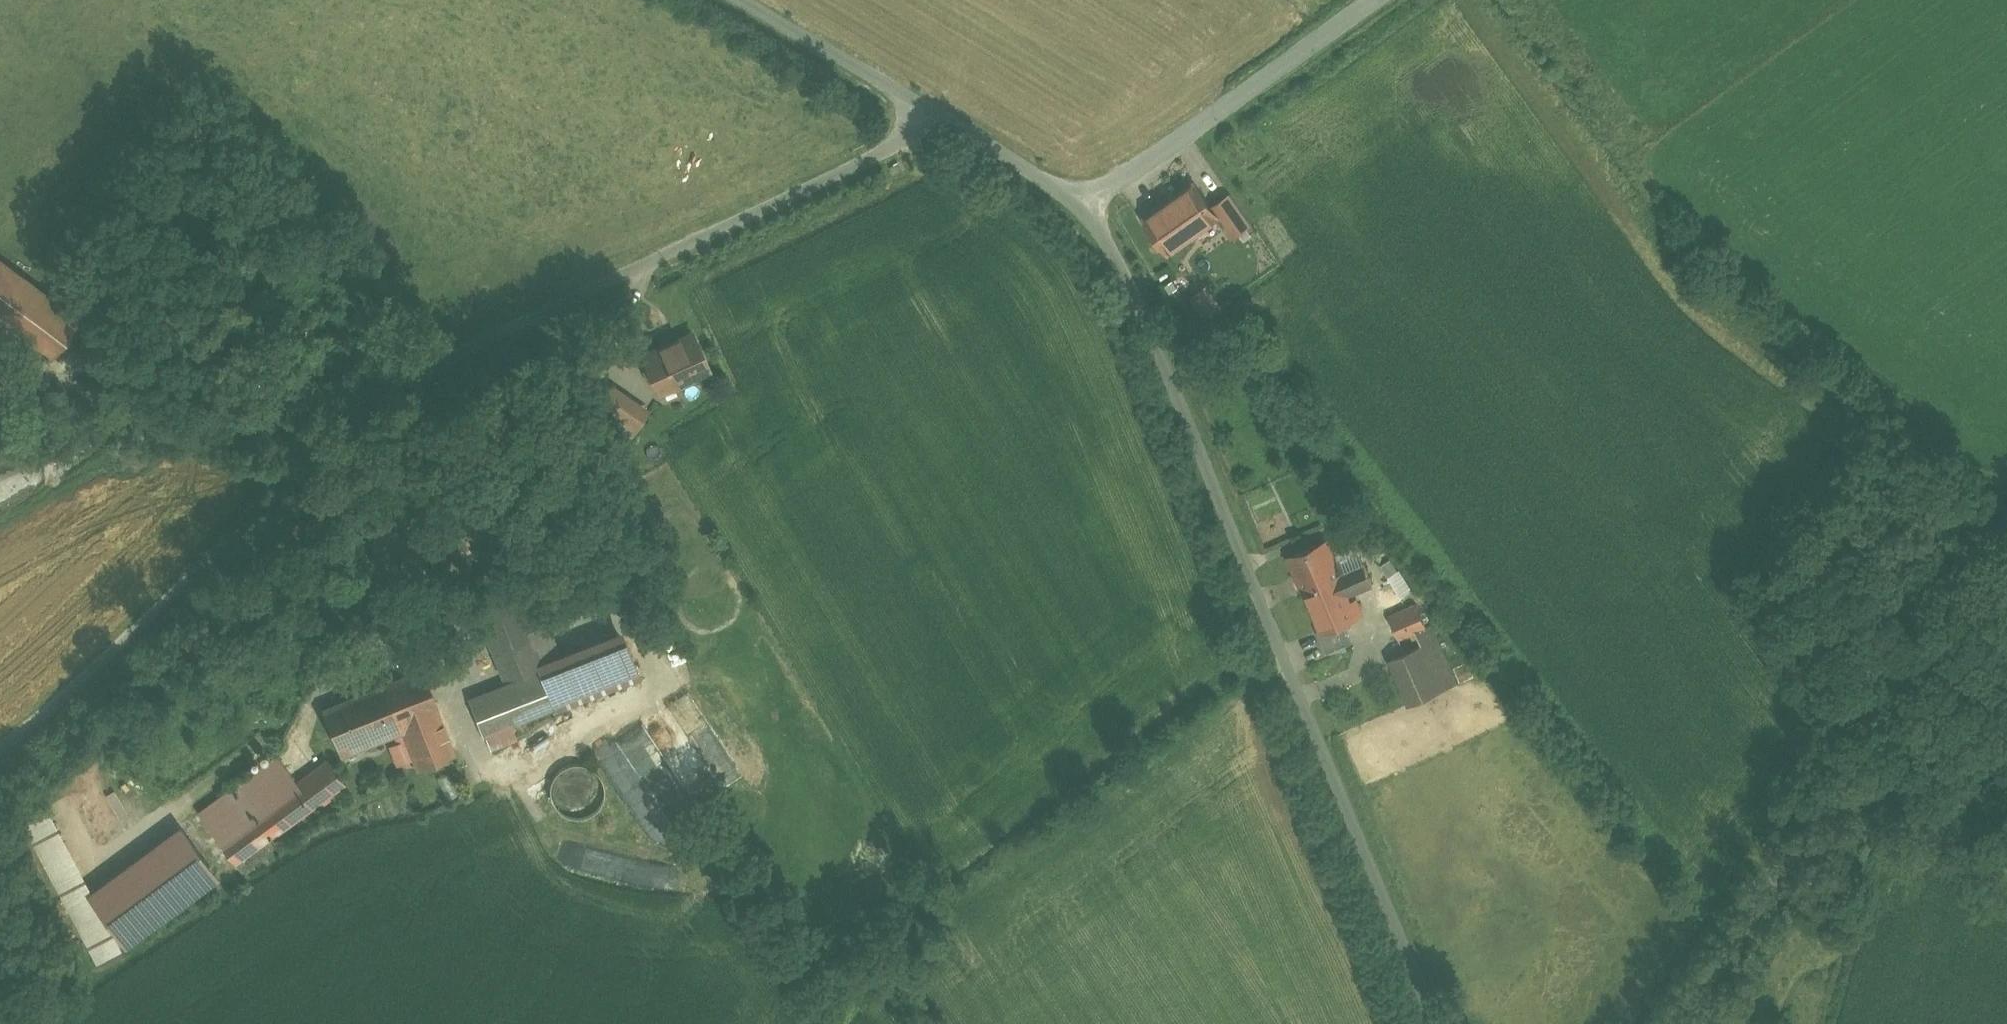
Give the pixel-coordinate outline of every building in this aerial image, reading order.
[(1218,216),(1195,183),(1146,218),(1169,251),(1218,216)] [(1252,223),(1231,193),(1216,204),(1225,217),(1221,220),(1232,237),(1252,223)] [(0,260),(0,319),(49,357),(78,319),(0,260)] [(694,334),(645,356),(662,392),(675,386),(676,389),(694,381),(693,378),(710,370),(694,334)] [(643,419),(631,411),(617,430),(629,439),(643,419)] [(1365,562),(1338,573),(1332,559),(1335,558),(1328,541),(1290,557),(1298,577),(1301,575),(1324,629),(1319,631),(1328,652),(1353,641),(1345,621),(1363,613),(1357,599),(1350,601),(1348,594),(1374,583),(1365,562)] [(1414,595),(1399,570),(1391,560),(1382,565),(1389,576),(1386,578),(1402,603),(1414,595)] [(514,586),(475,600),(502,677),(541,663),(514,586)] [(1390,616),(1402,644),(1418,636),(1422,645),(1391,658),(1410,704),(1444,690),(1457,684),(1431,624),(1427,626),(1418,604),(1390,616)] [(625,640),(541,674),(554,707),(553,708),(555,711),(640,678),(625,640)] [(422,673),(386,686),(404,732),(418,770),(454,756),(422,673)] [(540,673),(472,700),(486,734),(553,708),(554,707),(541,674),(540,673)] [(386,686),(324,710),(342,755),(404,732),(386,686)] [(664,815),(690,800),(653,741),(628,757),(664,815)] [(279,757),(201,814),(220,840),(280,795),(298,782),(279,757)] [(298,782),(280,795),(297,820),(345,784),(328,760),(298,782)] [(583,765),(578,764),(571,766),(567,767),(563,770),(561,772),(559,773),(557,776),(555,779),(553,782),(552,786),(552,788),(552,792),(552,797),(553,801),(555,804),(556,806),(558,809),(560,811),(563,814),(567,816),(571,818),(576,819),(580,819),(586,818),(591,816),(595,814),(598,811),(600,809),(602,806),(604,802),(605,798),(606,794),(606,792),(606,788),(605,786),(605,784),(603,780),(602,777),(599,774),(597,772),(595,770),(592,768),(588,766),(583,765)] [(280,795),(220,840),(237,864),(270,840),(297,820),(280,795)] [(121,951),(46,808),(24,820),(99,962),(121,951)] [(270,840),(237,864),(243,872),(276,847),(270,840)]
